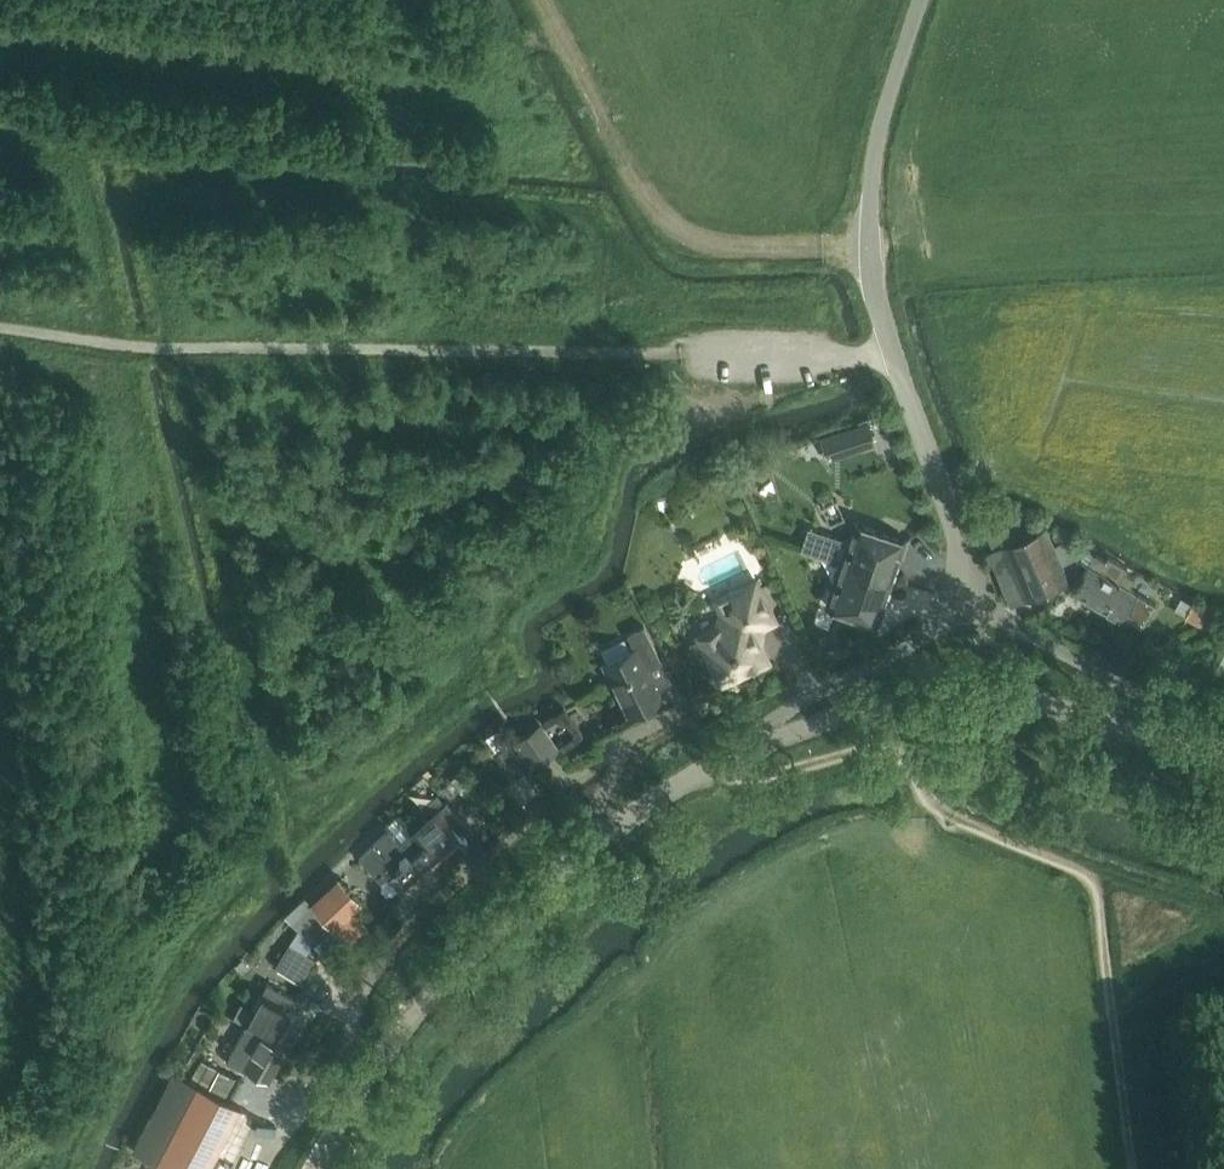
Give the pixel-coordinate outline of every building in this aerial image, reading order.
[(756,508),(763,522),(779,514),(772,500),(756,508)] [(1124,571),(1128,566),(1108,554),(1105,559),(1086,548),(1081,559),(1070,536),(1055,543),(1047,524),(1030,532),(1022,512),(984,529),(992,549),(988,552),(1011,606),(1068,580),(1062,567),(1081,559),(1088,563),(1072,589),(1102,607),(1124,571)] [(808,527),(800,549),(843,563),(843,565),(889,580),(897,554),(900,556),(905,540),(853,523),(848,540),(808,527)] [(833,584),(826,605),(878,622),(883,607),(880,606),(889,580),(843,565),(836,585),(833,584)] [(1119,618),(1122,614),(1141,625),(1154,604),(1128,588),(1134,577),(1124,571),(1102,607),(1119,618)] [(687,649),(693,659),(699,661),(711,656),(722,678),(763,658),(749,630),(770,619),(754,585),(719,602),(728,622),(701,635),(702,636),(690,642),(687,649)] [(1214,611),(1194,601),(1186,617),(1206,627),(1214,611)] [(603,664),(628,714),(660,698),(646,668),(661,661),(643,626),(627,634),(634,649),(603,664)] [(524,735),(515,741),(533,767),(541,761),(557,751),(539,725),(524,735)] [(507,746),(497,730),(489,735),(499,752),(494,755),(511,781),(525,772),(507,746)] [(462,771),(452,780),(469,800),(479,791),(462,771)] [(467,842),(458,832),(467,825),(446,802),(411,833),(440,866),(467,842)] [(381,882),(395,870),(413,890),(440,866),(411,833),(400,843),(389,831),(372,844),(359,858),(381,882)] [(313,904),(333,925),(358,902),(339,881),(313,904)] [(290,942),(276,966),(302,983),(316,958),(290,942)] [(294,998),(267,983),(245,1025),(246,1025),(246,1026),(285,1047),(302,1015),(288,1008),(294,998)] [(285,1047),(246,1026),(229,1057),(268,1079),(285,1047)] [(202,1062),(191,1082),(224,1099),(235,1079),(202,1062)] [(131,1150),(169,1168),(209,1168),(239,1109),(240,1107),(224,1099),(191,1082),(172,1072),(131,1150)]
